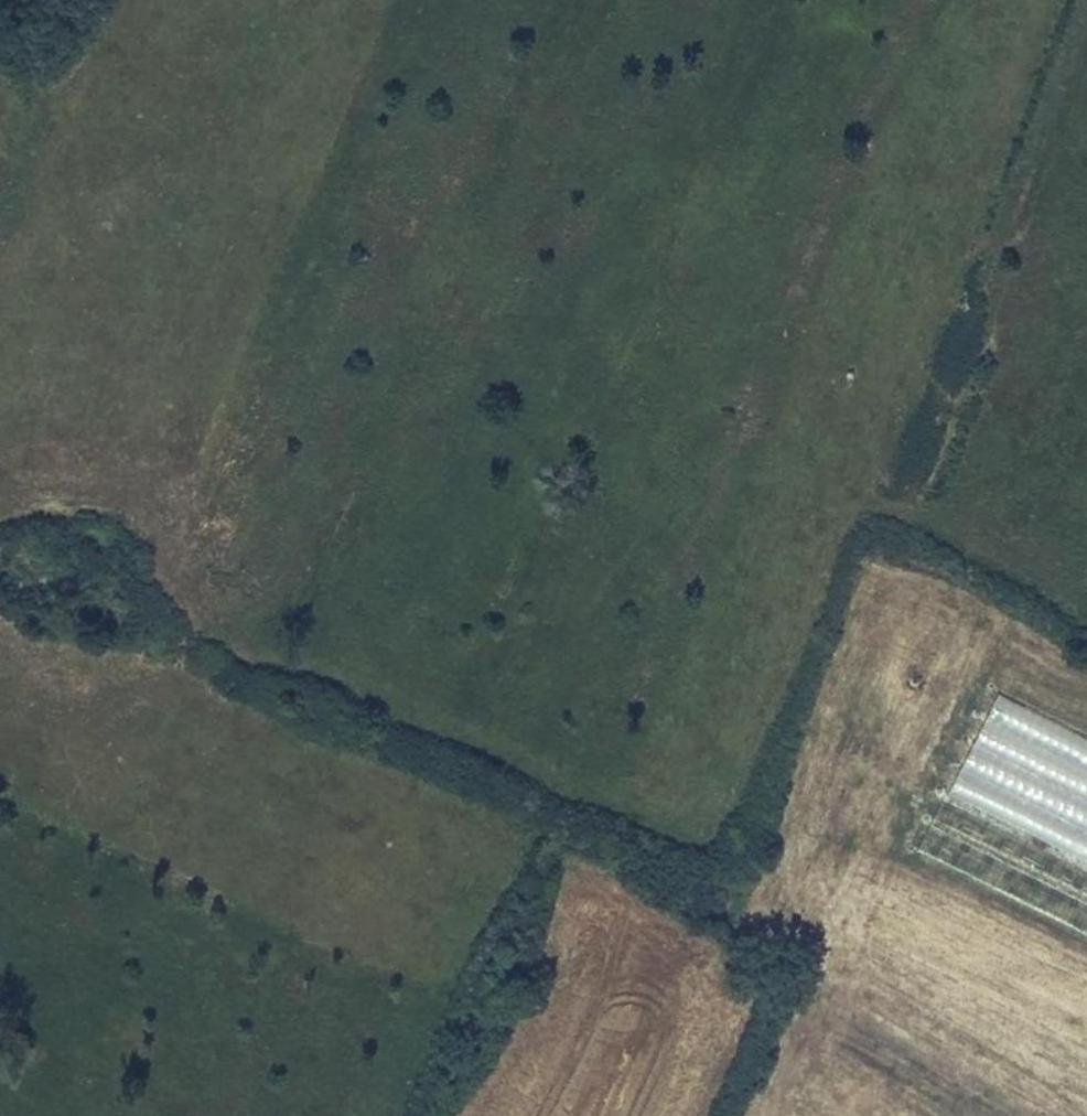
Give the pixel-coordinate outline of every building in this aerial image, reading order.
[(992,697),(946,800),(1086,862),(1086,738),(992,697)]
